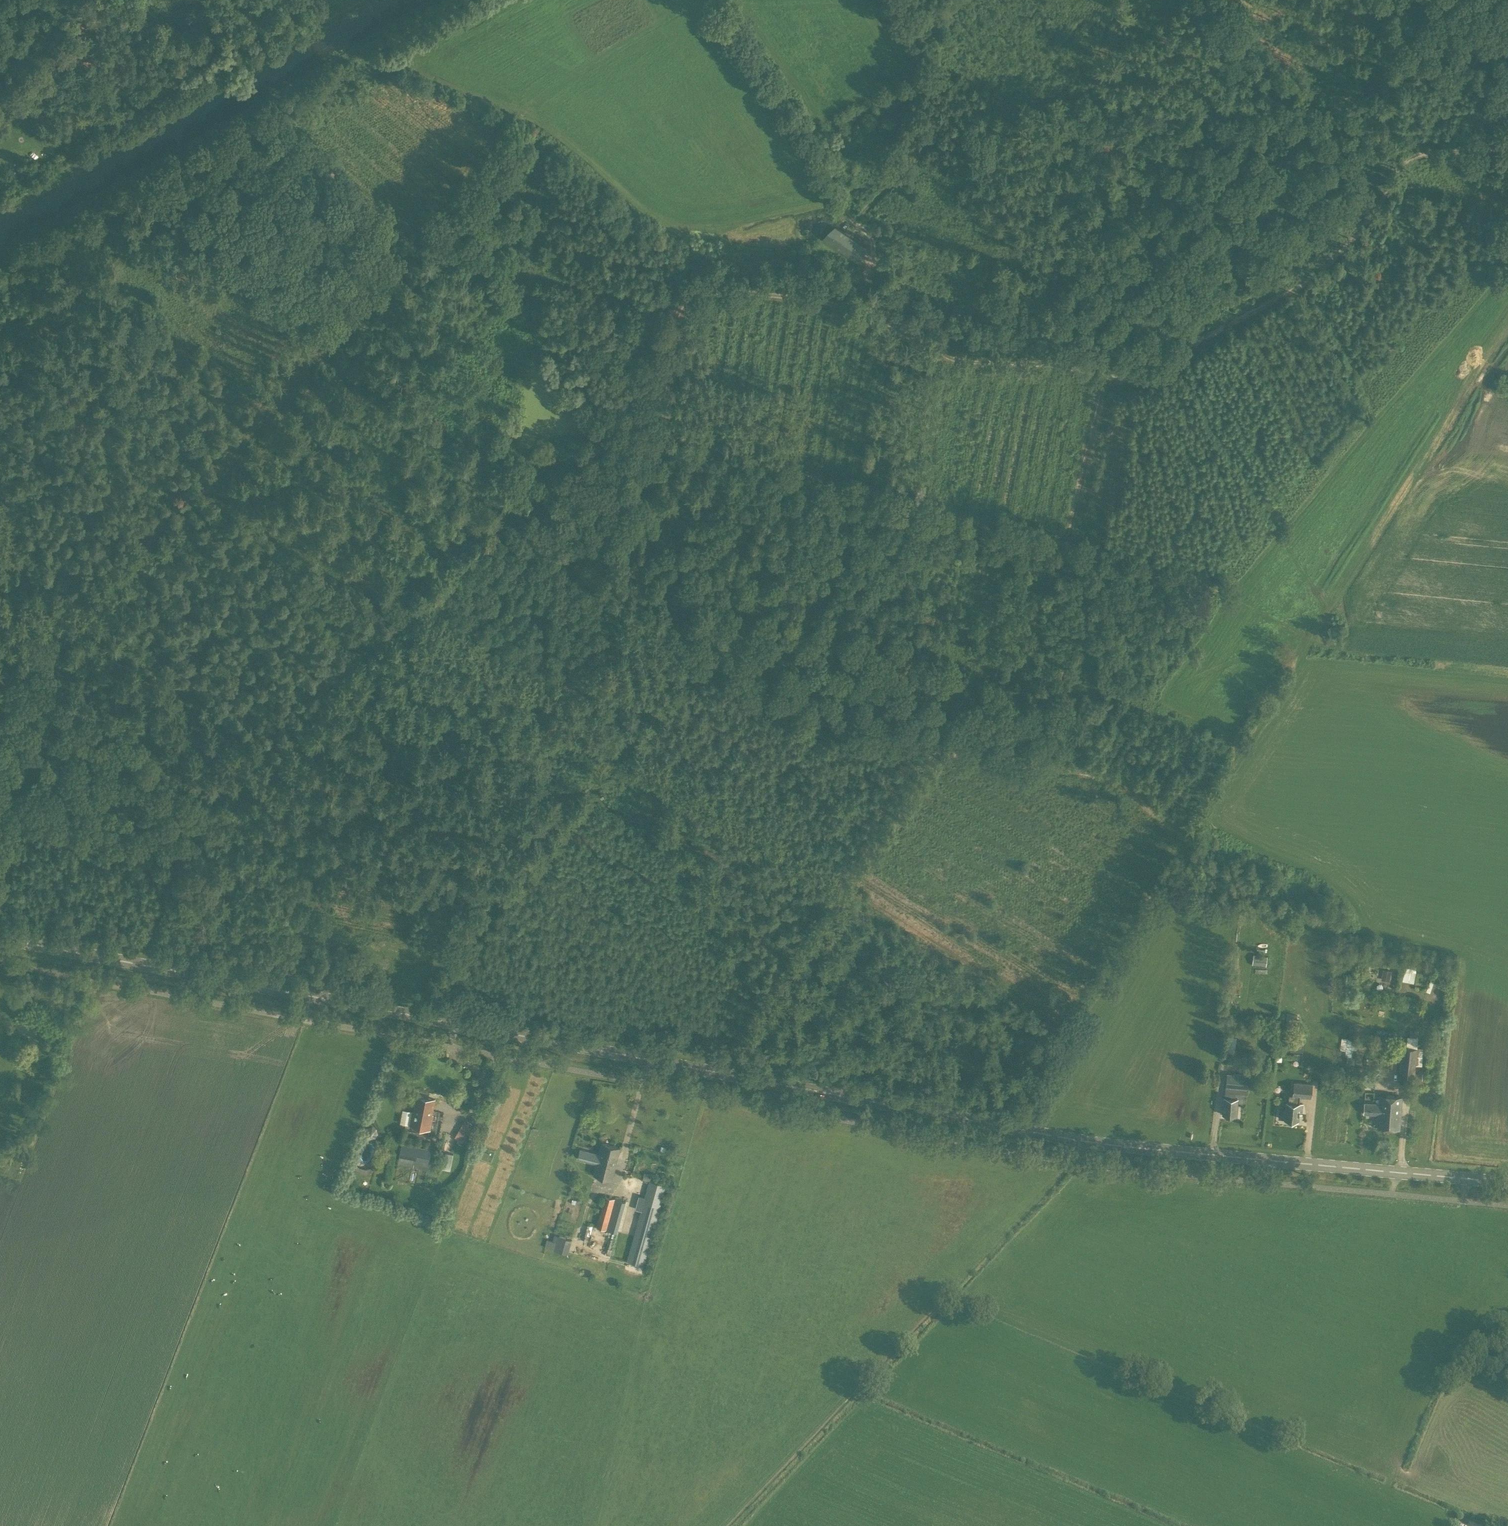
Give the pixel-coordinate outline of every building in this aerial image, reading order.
[(837,228),(828,242),(858,262),(867,248),(868,248),(839,228),(838,228),(837,228)] [(1264,965),(1265,955),(1253,954),(1252,964),(1264,965)] [(1415,981),(1417,964),(1406,963),(1405,980),(1415,981)] [(1383,969),(1381,979),(1389,981),(1392,970),(1383,969)] [(1286,1022),(1295,1024),(1297,1015),(1287,1013),(1286,1022)] [(1346,1055),(1355,1056),(1358,1038),(1360,1026),(1350,1024),(1348,1038),(1343,1038),(1341,1050),(1346,1050),(1346,1055)] [(1410,1037),(1407,1037),(1406,1047),(1402,1047),(1399,1082),(1426,1084),(1427,1074),(1415,1073),(1419,1029),(1410,1029),(1410,1037)] [(1292,1037),(1291,1051),(1302,1051),(1303,1044),(1303,1039),(1296,1038),(1296,1037),(1292,1037)] [(1227,1073),(1225,1097),(1224,1097),(1223,1106),(1223,1107),(1223,1114),(1237,1115),(1238,1098),(1235,1098),(1236,1093),(1248,1093),(1248,1089),(1249,1075),(1227,1073)] [(1293,1095),(1289,1094),(1288,1102),(1286,1102),(1286,1110),(1280,1110),(1279,1118),(1285,1118),(1285,1119),(1298,1120),(1299,1112),(1302,1113),(1303,1104),(1299,1103),(1300,1097),(1311,1098),(1313,1083),(1294,1082),(1293,1095)] [(433,1115),(432,1115),(435,1099),(418,1095),(415,1112),(414,1112),(411,1124),(430,1128),(433,1115)] [(1365,1103),(1364,1114),(1378,1115),(1377,1126),(1400,1128),(1402,1096),(1379,1095),(1379,1104),(1365,1103)] [(465,1119),(456,1136),(466,1142),(476,1126),(465,1119)] [(580,1148),(577,1159),(596,1164),(594,1174),(612,1179),(621,1147),(602,1142),(599,1153),(580,1148)] [(431,1149),(402,1143),(397,1164),(427,1171),(428,1167),(428,1162),(429,1162),(431,1149)] [(452,1152),(441,1152),(441,1168),(452,1168),(452,1152)] [(642,1178),(649,1180),(651,1173),(644,1172),(642,1178)] [(644,1266),(666,1185),(649,1180),(627,1261),(644,1266)] [(599,1216),(596,1226),(617,1232),(626,1201),(605,1195),(599,1216)] [(554,1234),(553,1240),(547,1239),(544,1247),(551,1249),(568,1253),(572,1239),(554,1234)]
